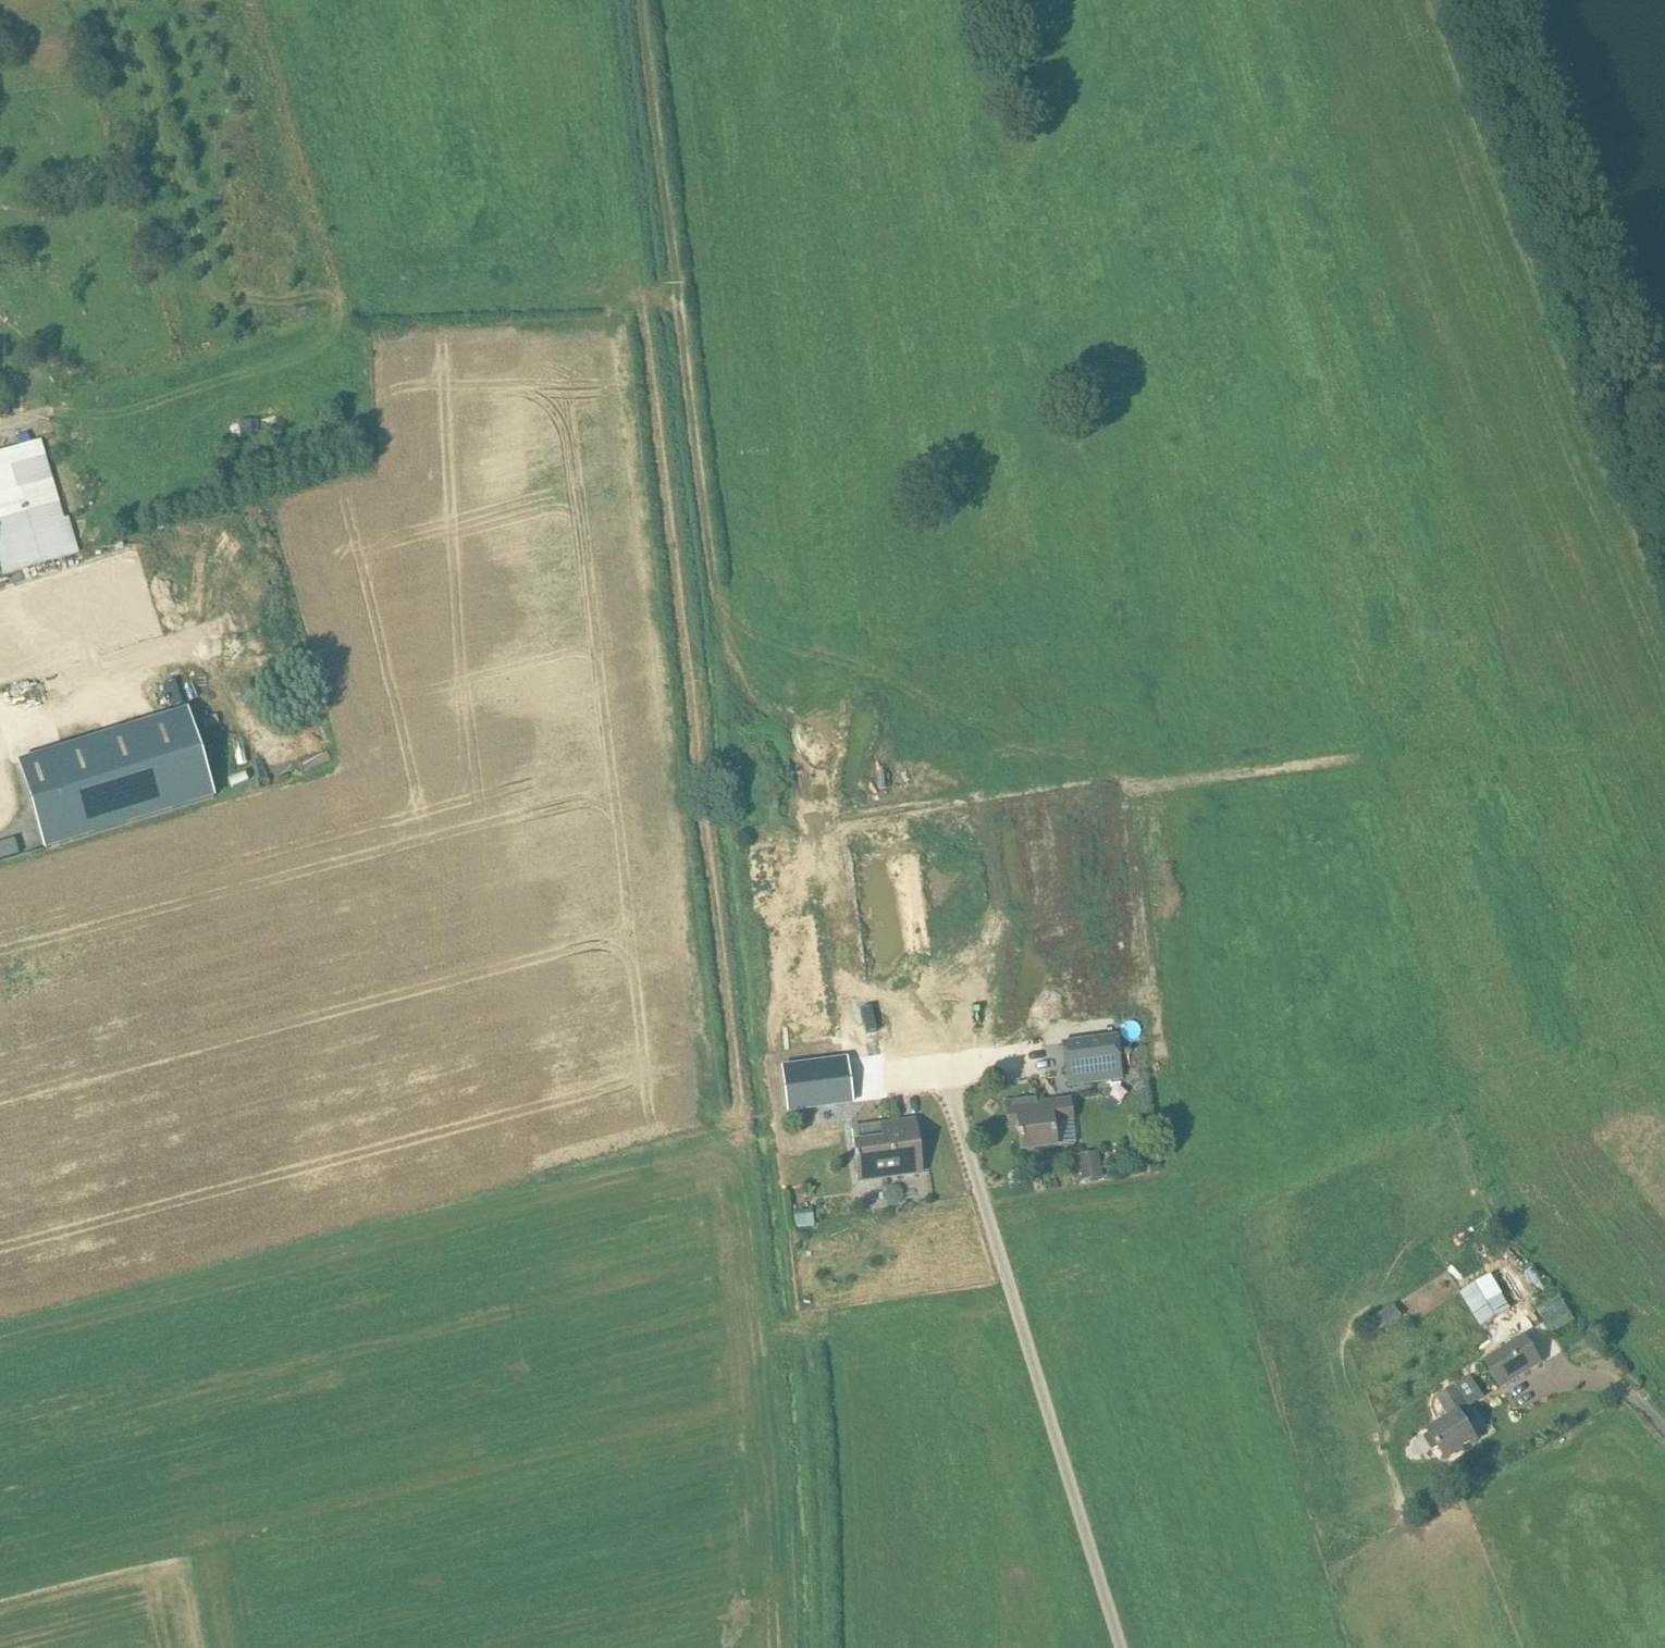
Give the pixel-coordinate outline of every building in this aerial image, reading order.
[(2,566),(5,575),(80,553),(69,517),(64,518),(41,440),(0,452),(0,566),(2,566)] [(131,574),(131,573),(130,569),(129,564),(126,560),(123,556),(119,554),(114,552),(107,551),(98,553),(91,559),(87,567),(86,575),(88,582),(90,586),(93,590),(100,594),(105,595),(109,596),(118,594),(125,588),(129,582),(131,574)] [(214,797),(187,710),(18,762),(45,849),(214,797)] [(1116,1036),(1063,1043),(1068,1086),(1096,1082),(1093,1064),(1119,1061),(1116,1036)] [(849,1059),(783,1068),(789,1114),(855,1105),(849,1059)] [(1052,1122),(1073,1119),(1070,1097),(1044,1101),(1044,1095),(1005,1101),(1009,1129),(1019,1128),(1022,1151),(1055,1147),(1052,1122)] [(922,1173),(914,1118),(880,1123),(882,1137),(854,1142),(860,1182),(922,1173)] [(1080,1168),(1082,1181),(1104,1177),(1101,1164),(1080,1168)] [(1522,1303),(1501,1270),(1461,1295),(1482,1329),(1522,1303)] [(1402,1316),(1394,1303),(1363,1323),(1371,1336),(1402,1316)] [(1542,1364),(1526,1338),(1485,1363),(1501,1389),(1542,1364)] [(1451,1418),(1429,1432),(1447,1460),(1478,1441),(1471,1430),(1479,1424),(1469,1409),(1464,1401),(1478,1392),(1470,1379),(1456,1388),(1439,1399),(1451,1418)]
